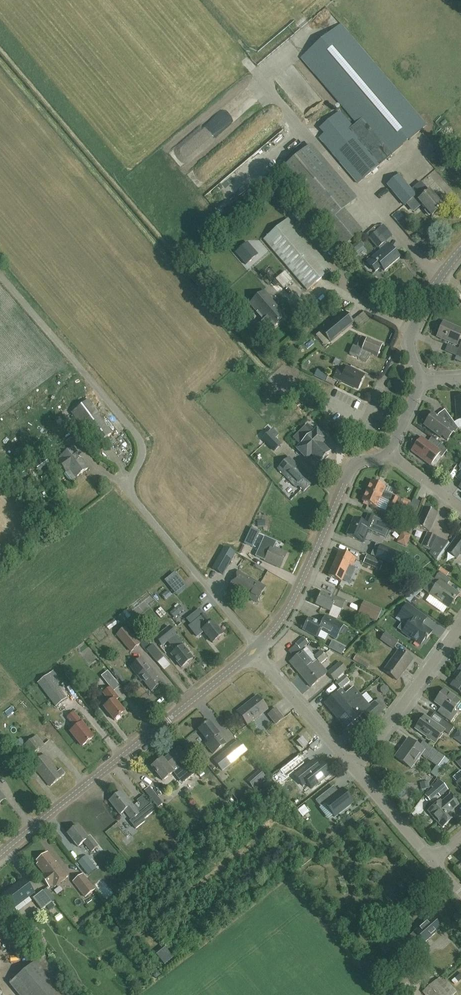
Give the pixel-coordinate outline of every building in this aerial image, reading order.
[(358,183),(382,162),(386,158),(387,158),(426,125),(341,24),(301,58),(356,123),(352,127),(340,112),(315,132),(358,183)] [(311,146),(278,173),(342,248),(361,232),(343,210),(356,199),(311,146)] [(432,217),(443,207),(429,191),(428,192),(420,182),(411,190),(398,175),(387,185),(405,205),(416,197),(418,200),(417,201),(432,217)] [(263,239),(268,244),(307,290),(332,269),(288,218),(263,239)] [(384,270),(399,257),(388,244),(387,244),(385,242),(385,241),(376,230),(375,231),(368,237),(377,248),(378,247),(381,250),(372,258),(373,258),(367,263),(375,271),(381,266),(384,270)] [(242,261),(254,251),(247,243),(235,253),(242,261)] [(273,328),(285,317),(271,300),(272,300),(264,291),(250,304),(264,320),(265,320),(273,328)] [(331,342),(353,323),(344,312),(321,331),(331,342)] [(460,335),(460,330),(443,322),(436,337),(457,345),(460,335)] [(377,357),(382,345),(367,339),(361,337),(356,347),(353,346),(349,354),(359,358),(362,351),(377,357)] [(358,389),(364,375),(346,367),(344,371),(338,369),(333,378),(341,382),(341,381),(358,389)] [(325,381),(328,375),(319,370),(316,376),(325,381)] [(112,433),(97,413),(98,413),(88,400),(71,413),(80,426),(84,423),(98,443),(112,433)] [(453,432),(454,433),(458,428),(450,417),(445,421),(444,423),(432,414),(424,425),(440,437),(441,436),(447,440),(453,432)] [(115,432),(121,428),(116,422),(111,426),(115,432)] [(319,462),(323,459),(324,460),(328,457),(326,455),(330,452),(322,444),(327,439),(317,429),(314,431),(307,424),(293,438),(300,445),(296,449),(306,459),(311,454),(319,462)] [(271,430),(262,440),(275,451),(280,445),(279,445),(274,439),(277,436),(271,430)] [(412,451),(430,464),(438,455),(441,457),(447,449),(439,443),(435,448),(422,438),(412,451)] [(66,473),(70,470),(75,478),(89,468),(73,447),(59,457),(61,459),(58,461),(66,473)] [(37,469),(44,463),(41,457),(33,463),(37,469)] [(307,479),(309,476),(296,462),(295,463),(289,457),(277,469),(295,487),(297,486),(303,492),(312,483),(307,479)] [(380,498),(390,502),(395,505),(397,499),(393,497),(393,496),(383,491),(385,488),(377,484),(377,483),(373,481),(372,482),(371,482),(366,492),(380,498)] [(366,492),(362,502),(376,508),(380,498),(366,492)] [(429,532),(437,514),(424,508),(416,526),(429,532)] [(368,514),(365,523),(354,518),(347,535),(363,542),(369,529),(385,536),(390,524),(368,514)] [(251,529),(244,544),(252,548),(259,533),(251,529)] [(410,544),(412,533),(402,531),(400,542),(410,544)] [(427,532),(421,545),(432,549),(430,553),(436,560),(448,541),(427,532)] [(459,534),(446,550),(456,558),(460,551),(460,552),(460,536),(459,534)] [(264,537),(256,556),(264,560),(264,561),(280,568),(286,554),(273,548),(276,543),(264,537)] [(380,558),(396,565),(402,554),(385,547),(381,545),(376,556),(380,558)] [(224,547),(212,569),(223,575),(235,553),(224,547)] [(340,551),(332,568),(329,575),(341,581),(349,564),(352,566),(355,558),(352,557),(352,556),(340,551)] [(376,568),(379,560),(366,554),(363,562),(376,568)] [(257,603),(266,587),(238,571),(229,587),(257,603)] [(430,594),(430,595),(448,606),(452,600),(454,601),(459,593),(446,585),(450,580),(440,572),(433,580),(432,579),(423,590),(430,595),(430,594)] [(175,574),(165,581),(173,591),(182,583),(175,574)] [(342,609),(345,601),(336,597),(336,599),(321,592),(315,604),(330,611),(334,605),(342,609)] [(186,602),(189,607),(197,601),(194,596),(186,602)] [(359,612),(366,615),(377,620),(382,609),(364,601),(359,612)] [(174,618),(183,611),(177,603),(172,608),(174,610),(170,613),(174,618)] [(413,607),(412,608),(407,604),(401,612),(399,615),(397,618),(407,625),(402,631),(420,644),(425,638),(426,639),(432,631),(422,625),(426,617),(413,607)] [(198,610),(186,619),(191,625),(189,627),(196,636),(203,631),(213,643),(223,635),(213,622),(212,623),(205,614),(203,616),(198,610)] [(321,630),(329,635),(336,638),(343,625),(326,616),(323,622),(318,620),(318,621),(310,617),(303,629),(318,637),(321,630)] [(395,635),(398,627),(389,623),(386,631),(395,635)] [(181,667),(193,659),(182,645),(183,644),(170,627),(155,638),(161,646),(167,641),(175,651),(171,654),(181,667)] [(139,645),(126,628),(117,635),(130,652),(139,645)] [(394,647),(399,641),(387,632),(382,638),(394,647)] [(308,643),(303,638),(295,644),(300,650),(308,643)] [(157,662),(163,657),(153,644),(146,650),(157,662)] [(306,648),(302,651),(289,662),(300,674),(313,663),(304,653),(308,650),(306,648)] [(402,671),(412,659),(400,650),(384,669),(396,679),(403,672),(402,671)] [(314,657),(317,661),(324,655),(321,651),(314,657)] [(313,664),(313,663),(300,674),(311,687),(324,676),(313,664),(317,661),(320,664),(327,658),(324,655),(317,661),(313,664)] [(357,655),(354,661),(367,669),(371,664),(357,655)] [(143,681),(151,691),(160,684),(156,679),(157,678),(141,659),(130,668),(141,682),(143,681)] [(346,670),(340,662),(327,673),(334,681),(346,670)] [(457,670),(460,673),(450,685),(460,693),(460,665),(457,670)] [(55,707),(67,697),(57,684),(61,681),(53,670),(37,683),(55,707)] [(77,678),(70,670),(64,674),(71,683),(77,678)] [(114,721),(125,712),(115,701),(119,699),(112,691),(119,686),(108,671),(102,676),(110,686),(102,692),(110,702),(104,707),(114,721)] [(335,683),(340,689),(349,681),(344,675),(335,683)] [(341,689),(324,703),(335,716),(360,695),(353,687),(345,694),(341,689)] [(454,710),(460,700),(444,689),(435,702),(444,709),(440,714),(451,722),(457,712),(454,710)] [(364,700),(360,695),(335,716),(345,728),(358,717),(363,713),(370,722),(382,711),(378,707),(374,702),(369,706),(364,700)] [(247,725),(267,709),(257,696),(249,702),(250,703),(247,706),(247,705),(237,712),(247,725)] [(275,724),(284,718),(276,708),(268,715),(275,724)] [(82,746),(93,737),(81,722),(82,722),(74,712),(67,717),(75,728),(70,731),(82,746)] [(439,721),(442,717),(436,712),(432,716),(439,721)] [(449,733),(454,727),(442,719),(437,725),(424,715),(415,728),(435,742),(444,730),(449,733)] [(220,737),(220,736),(209,722),(199,730),(208,742),(205,745),(212,754),(226,745),(220,737)] [(37,735),(22,747),(19,749),(27,758),(45,744),(37,735)] [(302,748),(307,744),(302,737),(297,741),(302,748)] [(438,767),(444,757),(423,742),(419,747),(408,739),(403,746),(405,747),(402,750),(401,749),(395,757),(411,769),(421,755),(438,767)] [(222,770),(247,751),(239,741),(214,760),(222,770)] [(173,772),(170,769),(176,764),(180,761),(186,757),(179,747),(163,759),(162,758),(152,767),(162,780),(173,772)] [(25,761),(16,749),(7,756),(16,768),(25,761)] [(61,769),(58,772),(43,754),(32,763),(50,786),(65,774),(61,769)] [(280,771),(286,779),(305,764),(299,756),(280,771)] [(331,774),(322,763),(311,772),(306,766),(294,776),(302,786),(307,783),(312,789),(331,774)] [(185,780),(184,781),(185,782),(194,774),(186,764),(184,766),(177,771),(182,778),(183,777),(185,780)] [(441,794),(445,790),(447,789),(441,781),(434,786),(426,794),(431,799),(439,792),(441,794)] [(157,807),(162,803),(149,787),(144,791),(157,807)] [(342,789),(338,792),(330,799),(326,793),(315,801),(320,807),(324,804),(334,817),(353,802),(342,789)] [(140,814),(140,813),(132,804),(131,805),(121,792),(110,800),(120,814),(124,811),(132,820),(132,819),(140,814)] [(441,827),(454,816),(449,811),(457,804),(449,795),(441,802),(440,800),(428,811),(441,827)] [(140,813),(140,814),(144,819),(155,811),(151,805),(140,813)] [(304,816),(309,812),(304,806),(299,809),(304,816)] [(78,826),(67,834),(77,847),(83,843),(90,852),(97,847),(89,837),(87,839),(78,826)] [(47,852),(37,861),(38,863),(37,864),(44,874),(41,876),(50,887),(57,882),(61,883),(68,877),(56,862),(55,862),(47,852)] [(97,868),(86,855),(79,862),(89,874),(97,868)] [(82,874),(73,881),(85,897),(94,889),(82,874)] [(34,893),(23,879),(16,885),(17,887),(14,890),(13,889),(4,895),(3,895),(7,900),(6,901),(8,903),(9,902),(14,908),(34,893)] [(42,909),(46,906),(51,902),(53,901),(45,890),(33,898),(42,909)] [(425,942),(441,928),(431,917),(429,919),(428,918),(426,919),(427,920),(408,937),(421,952),(428,946),(425,942)] [(371,955),(363,961),(373,973),(381,967),(371,955)] [(40,957),(9,983),(19,994),(76,994),(40,957)] [(393,979),(401,987),(408,981),(400,973),(393,979)] [(456,991),(442,975),(421,991),(425,994),(451,994),(456,991)]
